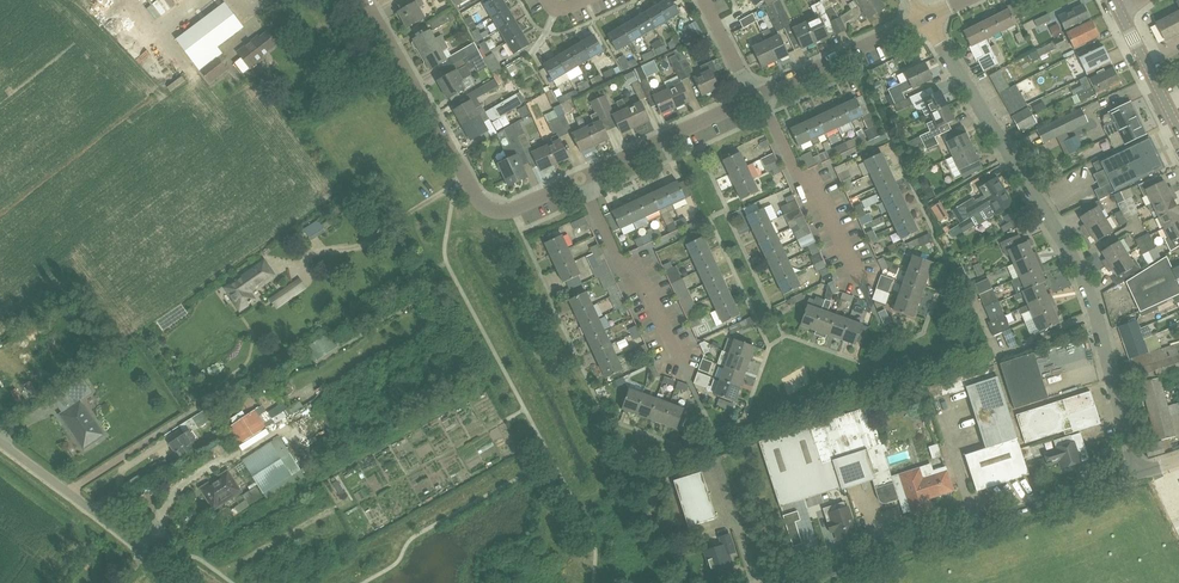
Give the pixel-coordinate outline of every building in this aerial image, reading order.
[(153,22),(178,5),(175,0),(160,0),(145,10),(153,22)] [(404,9),(398,12),(407,27),(425,17),(420,7),(425,4),(423,0),(403,0),(407,7),(404,9)] [(507,6),(503,0),(490,0),(483,4),(491,16),(507,6)] [(656,4),(666,21),(678,13),(670,0),(663,0),(656,4)] [(773,2),(772,3),(784,28),(792,24),(781,0),(777,0),(773,2)] [(831,24),(830,21),(825,11),(825,10),(820,0),(810,5),(815,16),(805,21),(815,42),(829,36),(824,27),(831,24)] [(820,0),(825,10),(825,11),(830,21),(839,17),(832,6),(838,2),(837,0),(821,0),(820,0)] [(880,0),(865,0),(863,1),(859,4),(867,18),(884,7),(880,0)] [(195,64),(218,47),(244,27),(224,2),(176,39),(195,64)] [(784,28),(772,3),(765,6),(777,31),(784,28)] [(666,21),(656,4),(644,12),(654,28),(666,21)] [(1082,5),(1058,16),(1065,30),(1089,19),(1082,5)] [(515,19),(507,6),(491,16),(498,29),(515,19)] [(830,21),(831,24),(836,34),(845,29),(843,24),(858,14),(854,7),(840,16),(839,17),(830,21)] [(993,16),(1000,30),(1015,23),(1008,9),(993,16)] [(1156,23),(1165,40),(1178,32),(1178,11),(1156,23)] [(654,28),(644,12),(631,19),(641,36),(654,28)] [(756,21),(753,13),(740,20),(743,28),(756,21)] [(1048,13),(1034,20),(1037,26),(1051,20),(1048,13)] [(433,30),(449,21),(445,14),(429,23),(433,30)] [(464,19),(470,29),(476,26),(470,16),(464,19)] [(978,24),(985,38),(1000,30),(993,16),(978,24)] [(619,27),(629,43),(641,36),(631,19),(630,17),(624,21),(625,23),(619,27)] [(518,25),(515,19),(498,29),(505,41),(522,32),(524,30),(520,24),(518,25)] [(698,40),(704,36),(695,21),(689,25),(698,40)] [(805,21),(792,27),(801,48),(815,42),(805,21)] [(1090,22),(1066,34),(1073,48),(1097,36),(1090,22)] [(993,55),(989,46),(985,38),(978,24),(963,31),(970,46),(976,42),(983,56),(976,59),(982,71),(997,63),(993,55)] [(629,43),(619,27),(607,34),(616,50),(629,43)] [(483,38),(477,28),(471,32),(477,42),(483,38)] [(779,34),(772,37),(768,29),(762,32),(766,40),(765,40),(775,61),(788,55),(779,34)] [(415,41),(413,42),(412,43),(415,48),(417,48),(419,47),(422,54),(445,41),(442,34),(435,38),(430,30),(414,40),(415,41)] [(251,41),(237,51),(241,57),(250,68),(251,69),(264,58),(262,55),(276,45),(266,32),(252,43),(251,41)] [(522,32),(505,41),(513,54),(529,44),(522,32)] [(1024,40),(1020,32),(1015,34),(1019,43),(1024,40)] [(593,34),(581,42),(591,58),(603,51),(593,34)] [(695,41),(692,35),(682,40),(684,46),(695,41)] [(1062,37),(1054,41),(1037,49),(1040,56),(1066,44),(1062,37)] [(678,38),(667,43),(670,49),(680,45),(678,38)] [(651,44),(654,49),(657,55),(668,51),(665,44),(663,45),(659,40),(651,44)] [(775,61),(765,40),(752,47),(761,68),(775,61)] [(445,41),(422,54),(426,61),(424,62),(424,63),(426,68),(428,68),(430,67),(431,68),(447,59),(442,51),(449,47),(445,41)] [(479,44),(485,54),(490,51),(484,41),(479,44)] [(581,42),(568,49),(578,66),(591,58),(581,42)] [(458,52),(462,59),(478,50),(474,43),(458,52)] [(989,46),(993,55),(998,53),(994,44),(989,46)] [(1071,71),(1105,54),(1101,45),(1078,56),(1080,61),(1069,66),(1071,71)] [(218,47),(195,64),(210,84),(228,70),(221,62),(226,58),(222,53),(218,47)] [(673,50),(675,55),(686,78),(693,75),(680,47),(673,50)] [(568,49),(556,57),(566,73),(578,66),(568,49)] [(462,59),(466,65),(438,81),(448,98),(464,89),(460,81),(471,75),(469,70),(485,61),(478,50),(462,59)] [(641,55),(644,61),(654,57),(652,50),(641,55)] [(1032,60),(1039,57),(1036,50),(1029,53),(1032,60)] [(1110,63),(1105,54),(1071,71),(1073,75),(1084,69),(1087,74),(1110,63)] [(686,78),(675,55),(669,58),(680,81),(686,78)] [(523,57),(507,66),(513,78),(518,75),(520,79),(532,73),(523,57)] [(566,73),(556,57),(543,64),(553,81),(566,73)] [(635,58),(625,63),(627,69),(638,65),(635,58)] [(703,73),(693,77),(702,95),(718,88),(711,73),(716,70),(711,60),(700,65),(703,73)] [(654,61),(640,67),(646,78),(659,71),(654,61)] [(902,92),(932,78),(927,69),(925,71),(922,63),(904,71),(908,79),(887,89),(894,103),(905,98),(902,92)] [(1090,81),(1079,86),(1071,90),(1073,95),(1115,74),(1111,65),(1088,76),(1090,81)] [(646,97),(653,94),(646,78),(640,67),(633,70),(638,80),(646,97)] [(606,79),(616,74),(613,68),(603,73),(606,79)] [(988,75),(991,81),(1002,76),(999,69),(988,75)] [(603,81),(600,74),(590,79),(593,85),(603,81)] [(1115,74),(1073,95),(1077,93),(1080,102),(1120,83),(1115,74)] [(991,81),(995,88),(1006,82),(1002,76),(991,81)] [(1017,85),(1022,95),(1037,87),(1031,77),(1017,85)] [(480,87),(484,94),(499,85),(495,78),(480,87)] [(646,97),(638,80),(631,83),(639,100),(646,97)] [(584,82),(578,85),(577,85),(580,91),(590,87),(587,81),(584,82)] [(995,88),(998,94),(1009,88),(1006,82),(995,88)] [(681,83),(667,89),(675,108),(689,101),(681,83)] [(1016,84),(1009,88),(998,94),(1009,114),(1027,104),(1016,84)] [(930,114),(929,113),(947,105),(940,90),(934,93),(931,87),(909,97),(912,104),(914,108),(917,109),(920,110),(922,109),(925,116),(930,114)] [(675,108),(667,89),(653,96),(661,114),(675,108)] [(556,98),(560,104),(575,97),(573,91),(556,98)] [(485,112),(463,125),(471,140),(487,131),(483,123),(490,119),(493,120),(497,118),(499,119),(504,116),(504,114),(521,105),(521,104),(525,101),(520,92),(486,112),(485,112)] [(604,96),(597,99),(605,115),(612,112),(604,96)] [(856,97),(842,103),(851,121),(864,115),(856,97)] [(175,109),(179,113),(192,103),(189,99),(175,109)] [(594,123),(591,124),(586,127),(594,145),(609,139),(599,118),(605,115),(597,99),(591,102),(596,112),(590,115),(594,123)] [(635,127),(626,108),(622,99),(616,102),(620,111),(613,114),(621,133),(635,127)] [(482,105),(475,109),(471,101),(454,110),(463,125),(485,112),(482,105)] [(640,102),(626,108),(635,127),(649,120),(640,102)] [(1130,102),(1109,112),(1104,115),(1102,120),(1105,125),(1102,126),(1108,138),(1118,133),(1118,131),(1139,120),(1130,102)] [(851,121),(842,103),(829,109),(838,127),(851,121)] [(930,131),(926,133),(920,136),(923,142),(935,137),(951,129),(948,123),(954,120),(947,105),(929,113),(930,114),(933,121),(926,124),(930,131)] [(522,118),(530,114),(525,106),(518,110),(522,118)] [(1028,106),(1011,116),(1016,124),(1033,115),(1028,106)] [(1081,107),(1053,121),(1060,135),(1066,132),(1082,124),(1088,121),(1081,107)] [(838,127),(829,109),(816,116),(824,133),(838,127)] [(572,131),(569,124),(564,114),(557,118),(565,134),(572,131)] [(575,118),(578,124),(580,130),(572,133),(580,152),(594,145),(586,127),(581,115),(575,118)] [(1037,123),(1033,115),(1016,124),(1020,132),(1037,123)] [(824,133),(816,116),(803,122),(811,140),(824,133)] [(554,142),(546,146),(554,164),(568,158),(560,139),(559,137),(565,134),(557,118),(550,121),(557,135),(551,137),(554,142)] [(1145,132),(1139,120),(1118,131),(1118,133),(1108,138),(1113,148),(1145,132)] [(1046,124),(1036,129),(1043,143),(1059,135),(1060,135),(1053,121),(1046,124)] [(803,122),(790,128),(798,146),(811,140),(803,122)] [(525,153),(517,136),(512,124),(504,129),(511,145),(504,148),(508,157),(507,157),(508,159),(498,164),(509,186),(527,177),(521,166),(529,162),(525,153)] [(869,141),(880,136),(876,126),(865,130),(869,141)] [(952,155),(972,146),(963,126),(943,135),(952,155)] [(1060,135),(1059,135),(1070,156),(1076,153),(1075,151),(1082,147),(1076,135),(1069,139),(1066,132),(1060,135)] [(524,133),(517,136),(525,153),(532,150),(524,133)] [(863,134),(858,136),(861,144),(867,142),(863,134)] [(852,139),(856,147),(857,147),(857,146),(861,144),(858,136),(856,137),(852,139)] [(923,142),(927,150),(939,145),(935,137),(923,142)] [(1094,189),(1096,194),(1099,199),(1108,195),(1108,194),(1162,168),(1146,137),(1093,163),(1097,172),(1093,174),(1099,187),(1096,189),(1096,188),(1094,189)] [(762,148),(770,145),(770,144),(769,144),(767,140),(760,143),(762,148)] [(837,146),(831,148),(835,156),(839,155),(840,155),(849,151),(845,142),(837,146)] [(554,164),(546,146),(532,152),(540,171),(554,164)] [(982,166),(972,146),(952,155),(962,176),(982,166)] [(826,151),(830,159),(831,159),(831,158),(835,156),(831,148),(826,151)] [(729,173),(746,164),(740,151),(722,160),(729,173)] [(870,173),(887,165),(881,152),(864,160),(870,173)] [(823,163),(819,154),(813,157),(817,165),(818,165),(821,163),(821,164),(823,163)] [(769,164),(772,169),(779,166),(777,162),(778,161),(777,160),(769,164)] [(838,174),(847,170),(844,163),(835,168),(838,174)] [(746,164),(729,173),(735,186),(752,178),(746,164)] [(887,165),(870,173),(876,186),(893,178),(887,165)] [(779,166),(772,169),(775,175),(782,171),(782,170),(781,170),(779,166)] [(849,177),(840,181),(841,183),(841,182),(843,187),(852,183),(849,177)] [(963,203),(963,205),(956,209),(963,221),(970,216),(968,212),(1004,190),(996,177),(979,187),(985,197),(976,203),(972,197),(963,203)] [(1152,202),(1173,192),(1170,187),(1167,189),(1163,181),(1157,183),(1154,177),(1137,184),(1143,196),(1148,194),(1152,202)] [(752,178),(735,186),(741,199),(759,191),(752,178)] [(899,191),(893,178),(876,186),(882,199),(899,191)] [(685,198),(680,187),(677,181),(664,187),(672,204),(685,198)] [(845,191),(845,192),(854,188),(852,183),(843,187),(845,191)] [(664,187),(651,193),(659,210),(672,204),(664,187)] [(982,209),(988,218),(1012,204),(1004,190),(968,212),(970,216),(982,209)] [(899,191),(882,199),(888,212),(906,204),(899,191)] [(1173,192),(1152,202),(1147,205),(1151,212),(1154,217),(1158,215),(1175,206),(1172,199),(1175,197),(1173,192)] [(659,210),(651,193),(638,199),(646,216),(659,210)] [(794,196),(793,194),(786,198),(788,203),(796,200),(795,199),(793,196),(794,196)] [(1131,196),(1124,200),(1131,214),(1138,211),(1131,196)] [(638,199),(625,206),(633,222),(646,216),(638,199)] [(1085,231),(1104,219),(1099,211),(1104,208),(1098,200),(1081,206),(1086,213),(1080,217),(1084,224),(1081,226),(1085,231)] [(1131,214),(1124,200),(1117,203),(1124,218),(1131,214)] [(861,203),(852,207),(853,209),(853,208),(855,212),(863,209),(861,203)] [(939,222),(947,217),(938,203),(931,208),(939,222)] [(906,204),(888,212),(894,225),(912,217),(906,204)] [(633,222),(625,206),(612,212),(620,229),(633,222)] [(1158,215),(1164,227),(1178,220),(1178,213),(1175,206),(1158,215)] [(753,229),(770,221),(764,208),(746,216),(753,229)] [(866,214),(863,209),(855,212),(857,217),(857,218),(866,214)] [(795,218),(798,224),(805,220),(803,216),(803,215),(795,218)] [(970,216),(963,221),(958,224),(950,228),(953,233),(960,229),(963,232),(975,225),(970,216)] [(590,227),(585,217),(571,223),(574,230),(580,227),(583,232),(591,228),(590,227)] [(684,217),(679,219),(683,227),(688,225),(684,217)] [(912,217),(894,225),(900,238),(918,230),(912,217)] [(683,227),(679,219),(666,225),(670,234),(678,230),(678,229),(683,227)] [(1112,231),(1104,219),(1085,231),(1088,237),(1091,235),(1095,242),(1112,231)] [(306,228),(311,237),(325,229),(319,220),(306,228)] [(807,225),(805,220),(798,224),(800,229),(808,226),(808,225),(807,225)] [(1164,227),(1168,236),(1164,238),(1170,251),(1178,245),(1178,220),(1164,227)] [(770,221),(753,229),(759,242),(776,234),(770,221)] [(1012,228),(1008,222),(1000,227),(1004,233),(1012,228)] [(658,229),(653,231),(657,239),(661,237),(661,238),(662,237),(658,229)] [(867,239),(876,235),(873,229),(864,233),(865,235),(866,234),(867,239)] [(657,239),(653,231),(648,234),(651,242),(652,242),(652,241),(657,239)] [(1148,232),(1141,236),(1149,250),(1155,247),(1148,232)] [(776,234),(759,242),(765,255),(782,247),(776,234)] [(1023,243),(1019,234),(1000,242),(1006,256),(1010,255),(1013,263),(1033,255),(1032,253),(1029,246),(1033,244),(1030,238),(1024,241),(1025,242),(1023,243)] [(551,256),(568,248),(562,235),(545,243),(551,256)] [(878,240),(876,235),(867,239),(870,243),(869,243),(870,244),(878,240)] [(692,257),(709,249),(703,236),(686,244),(692,257)] [(1149,250),(1141,236),(1134,239),(1142,254),(1149,250)] [(643,246),(644,246),(640,237),(634,240),(638,248),(639,248),(639,247),(642,246),(643,246)] [(918,238),(907,243),(910,249),(921,244),(918,238)] [(808,246),(810,250),(817,247),(815,242),(816,242),(815,241),(807,244),(808,246)] [(1106,265),(1125,254),(1118,241),(1101,252),(1105,258),(1103,260),(1106,265)] [(590,247),(592,253),(600,249),(598,245),(598,243),(590,247)] [(664,270),(672,266),(671,264),(676,261),(671,250),(669,246),(657,252),(657,251),(655,252),(662,267),(663,267),(664,270)] [(782,247),(765,255),(771,268),(788,260),(782,247)] [(817,247),(810,250),(812,255),(820,251),(819,251),(817,247)] [(568,248),(551,256),(557,269),(574,261),(568,248)] [(600,249),(592,253),(595,258),(603,254),(603,253),(602,254),(601,251),(600,249)] [(715,262),(709,249),(692,257),(698,270),(715,262)] [(1032,253),(1033,255),(1013,263),(1019,277),(1039,268),(1038,266),(1041,265),(1036,252),(1032,253)] [(1130,261),(1125,254),(1106,265),(1109,271),(1112,269),(1116,276),(1112,279),(1116,285),(1125,279),(1141,269),(1134,258),(1130,261)] [(913,255),(907,269),(928,277),(933,262),(913,255)] [(1171,267),(1166,256),(1126,281),(1140,312),(1178,294),(1178,263),(1171,267)] [(888,267),(889,267),(888,271),(897,274),(899,264),(892,262),(885,260),(883,257),(878,259),(878,262),(882,271),(888,267)] [(788,260),(771,268),(777,281),(794,273),(788,260)] [(264,261),(226,288),(235,300),(233,302),(240,312),(248,305),(247,303),(253,299),(248,292),(273,274),(264,261)] [(581,274),(574,261),(557,269),(563,282),(581,274)] [(596,277),(598,276),(610,270),(607,262),(598,266),(592,269),(595,277),(596,277)] [(722,275),(715,262),(698,270),(704,283),(722,275)] [(979,263),(973,266),(978,276),(984,274),(979,263)] [(1019,277),(1010,281),(1016,294),(1045,281),(1044,280),(1041,272),(1044,271),(1041,265),(1038,266),(1039,268),(1019,277)] [(673,267),(672,266),(664,270),(667,275),(666,275),(667,277),(675,273),(672,267),(673,267)] [(969,282),(963,269),(962,266),(955,269),(963,285),(969,282)] [(827,267),(819,270),(822,276),(830,273),(828,269),(828,268),(827,267)] [(907,269),(903,283),(923,290),(928,277),(907,269)] [(610,270),(598,276),(604,290),(617,284),(616,283),(611,272),(610,270)] [(800,286),(794,273),(777,281),(783,294),(800,286)] [(889,277),(881,274),(877,285),(885,289),(889,277)] [(722,275),(704,283),(710,296),(728,288),(722,275)] [(988,278),(982,281),(974,284),(979,295),(984,292),(992,289),(988,278)] [(1016,294),(1013,295),(1016,300),(1024,297),(1028,304),(1047,296),(1047,294),(1043,287),(1050,284),(1047,278),(1044,280),(1045,281),(1016,294)] [(834,283),(833,281),(828,283),(833,294),(838,291),(834,283)] [(298,289),(293,283),(276,295),(281,301),(298,289)] [(903,283),(898,296),(918,303),(923,290),(903,283)] [(685,292),(688,291),(686,285),(674,291),(675,293),(677,296),(685,292)] [(734,301),(728,288),(710,296),(716,309),(734,301)] [(889,293),(876,288),(872,300),(885,304),(889,293)] [(984,292),(979,295),(984,308),(993,304),(998,302),(992,289),(984,292)] [(575,313),(592,305),(586,291),(569,300),(575,313)] [(685,292),(677,296),(679,301),(679,302),(687,298),(685,292)] [(802,292),(791,297),(794,303),(804,298),(802,292)] [(853,297),(842,293),(840,299),(852,303),(853,297)] [(1047,296),(1028,304),(1019,308),(1025,322),(1033,318),(1053,309),(1052,307),(1049,300),(1052,299),(1050,293),(1047,294),(1047,296)] [(918,303),(898,296),(893,310),(913,317),(918,303)] [(800,325),(814,330),(821,310),(812,306),(814,299),(809,297),(806,304),(807,305),(800,325)] [(624,299),(616,303),(619,308),(626,305),(624,301),(625,300),(624,299)] [(825,338),(826,335),(827,335),(835,315),(827,312),(831,301),(825,299),(821,310),(814,330),(819,332),(818,335),(825,338)] [(734,301),(716,309),(723,322),(740,314),(734,301)] [(1004,315),(998,302),(993,304),(984,308),(990,321),(1004,315)] [(592,305),(575,313),(581,326),(598,318),(592,305)] [(628,309),(626,305),(619,308),(621,314),(629,310),(629,309),(628,309)] [(1053,309),(1033,318),(1025,322),(1030,334),(1033,333),(1036,339),(1060,332),(1056,324),(1062,321),(1055,306),(1052,307),(1053,309)] [(689,322),(697,319),(695,314),(686,317),(687,319),(689,322)] [(848,320),(835,315),(827,335),(841,340),(848,320)] [(1004,315),(990,321),(987,323),(993,336),(1002,332),(1004,331),(1010,328),(1005,318),(1004,315)] [(605,331),(598,318),(581,326),(588,339),(605,331)] [(700,324),(697,319),(689,322),(691,327),(691,328),(700,324)] [(848,320),(841,340),(855,345),(862,325),(848,320)] [(1122,336),(1139,328),(1136,320),(1119,326),(1122,336)] [(731,333),(742,328),(739,322),(729,327),(731,333)] [(628,329),(631,334),(639,331),(637,327),(637,326),(636,325),(628,329)] [(1002,332),(1009,349),(1017,346),(1011,331),(1010,328),(1004,331),(1002,332)] [(1139,328),(1122,336),(1126,347),(1143,339),(1139,328)] [(611,344),(605,331),(588,339),(594,352),(611,344)] [(639,331),(631,334),(634,340),(641,336),(641,335),(639,331)] [(314,362),(339,346),(330,332),(305,348),(314,362)] [(729,353),(749,361),(754,346),(735,339),(729,353)] [(1129,358),(1147,352),(1143,339),(1126,347),(1129,358)] [(704,354),(710,352),(705,341),(699,344),(704,354)] [(617,357),(611,344),(594,352),(600,365),(617,357)] [(648,351),(645,352),(640,354),(643,361),(651,357),(648,351)] [(749,361),(729,353),(724,367),(744,374),(749,361)] [(1014,408),(1048,398),(1034,353),(1000,363),(1014,408)] [(623,370),(622,368),(617,357),(600,365),(606,378),(623,370)] [(698,369),(704,372),(709,374),(713,362),(708,361),(702,359),(698,369)] [(654,365),(649,367),(654,378),(659,375),(654,365)] [(930,401),(966,389),(985,447),(964,454),(976,491),(1028,474),(1017,437),(997,376),(994,365),(972,372),(925,387),(930,401)] [(744,374),(724,367),(719,381),(739,388),(744,374)] [(693,383),(707,388),(711,377),(697,372),(693,383)] [(83,449),(104,435),(80,401),(92,392),(82,377),(62,391),(72,406),(60,414),(83,449)] [(623,377),(612,382),(615,388),(626,383),(623,377)] [(675,380),(664,377),(662,382),(673,386),(675,380)] [(1161,440),(1175,436),(1167,405),(1160,378),(1142,382),(1140,383),(1155,441),(1161,440)] [(687,391),(688,385),(678,381),(675,387),(687,391)] [(739,388),(719,381),(714,394),(734,402),(739,388)] [(636,414),(643,394),(629,389),(622,409),(636,414)] [(1100,423),(1095,408),(1090,391),(1016,414),(1025,443),(1064,430),(1065,434),(1100,423)] [(643,394),(636,414),(650,419),(657,399),(643,394)] [(657,399),(650,419),(663,424),(670,403),(661,400),(663,395),(659,394),(657,399)] [(663,424),(677,429),(684,408),(670,403),(663,424)] [(886,503),(898,499),(891,476),(872,417),(869,407),(759,442),(780,507),(871,478),(879,499),(879,500),(880,501),(881,502),(883,502),(884,503),(886,503)] [(191,417),(184,422),(190,431),(191,432),(193,431),(198,428),(213,419),(206,408),(191,417)] [(225,428),(237,446),(265,428),(254,409),(225,428)] [(180,438),(170,444),(180,459),(195,448),(192,443),(196,440),(195,439),(191,432),(190,431),(185,435),(184,436),(180,438)] [(1054,449),(1044,452),(1048,466),(1060,462),(1062,467),(1063,469),(1072,466),(1071,464),(1079,462),(1075,448),(1084,445),(1080,432),(1056,439),(1059,447),(1054,449)] [(280,437),(271,443),(243,460),(263,493),(301,469),(280,437)] [(1155,441),(1144,444),(1148,459),(1164,453),(1161,440),(1155,441)] [(409,442),(395,445),(398,458),(412,454),(409,442)] [(940,445),(933,446),(935,457),(942,456),(940,445)] [(900,473),(891,476),(898,499),(903,513),(912,510),(913,514),(932,508),(928,497),(952,489),(946,471),(947,470),(946,466),(932,469),(931,464),(918,468),(900,474),(900,473)] [(227,471),(201,489),(207,498),(207,500),(210,505),(212,506),(214,509),(241,491),(227,471)] [(688,526),(716,517),(701,471),(674,480),(688,526)] [(344,492),(337,480),(333,483),(340,495),(344,492)] [(245,500),(234,507),(238,513),(249,506),(249,505),(262,496),(255,486),(242,495),(245,500)] [(834,511),(828,512),(831,521),(826,522),(830,533),(834,532),(837,539),(856,533),(847,506),(845,507),(843,502),(832,505),(834,511)] [(800,520),(797,511),(783,515),(788,533),(798,531),(795,522),(800,520)] [(728,555),(735,552),(729,534),(719,537),(722,545),(704,551),(713,579),(727,575),(727,576),(730,575),(730,574),(733,573),(728,555)]
